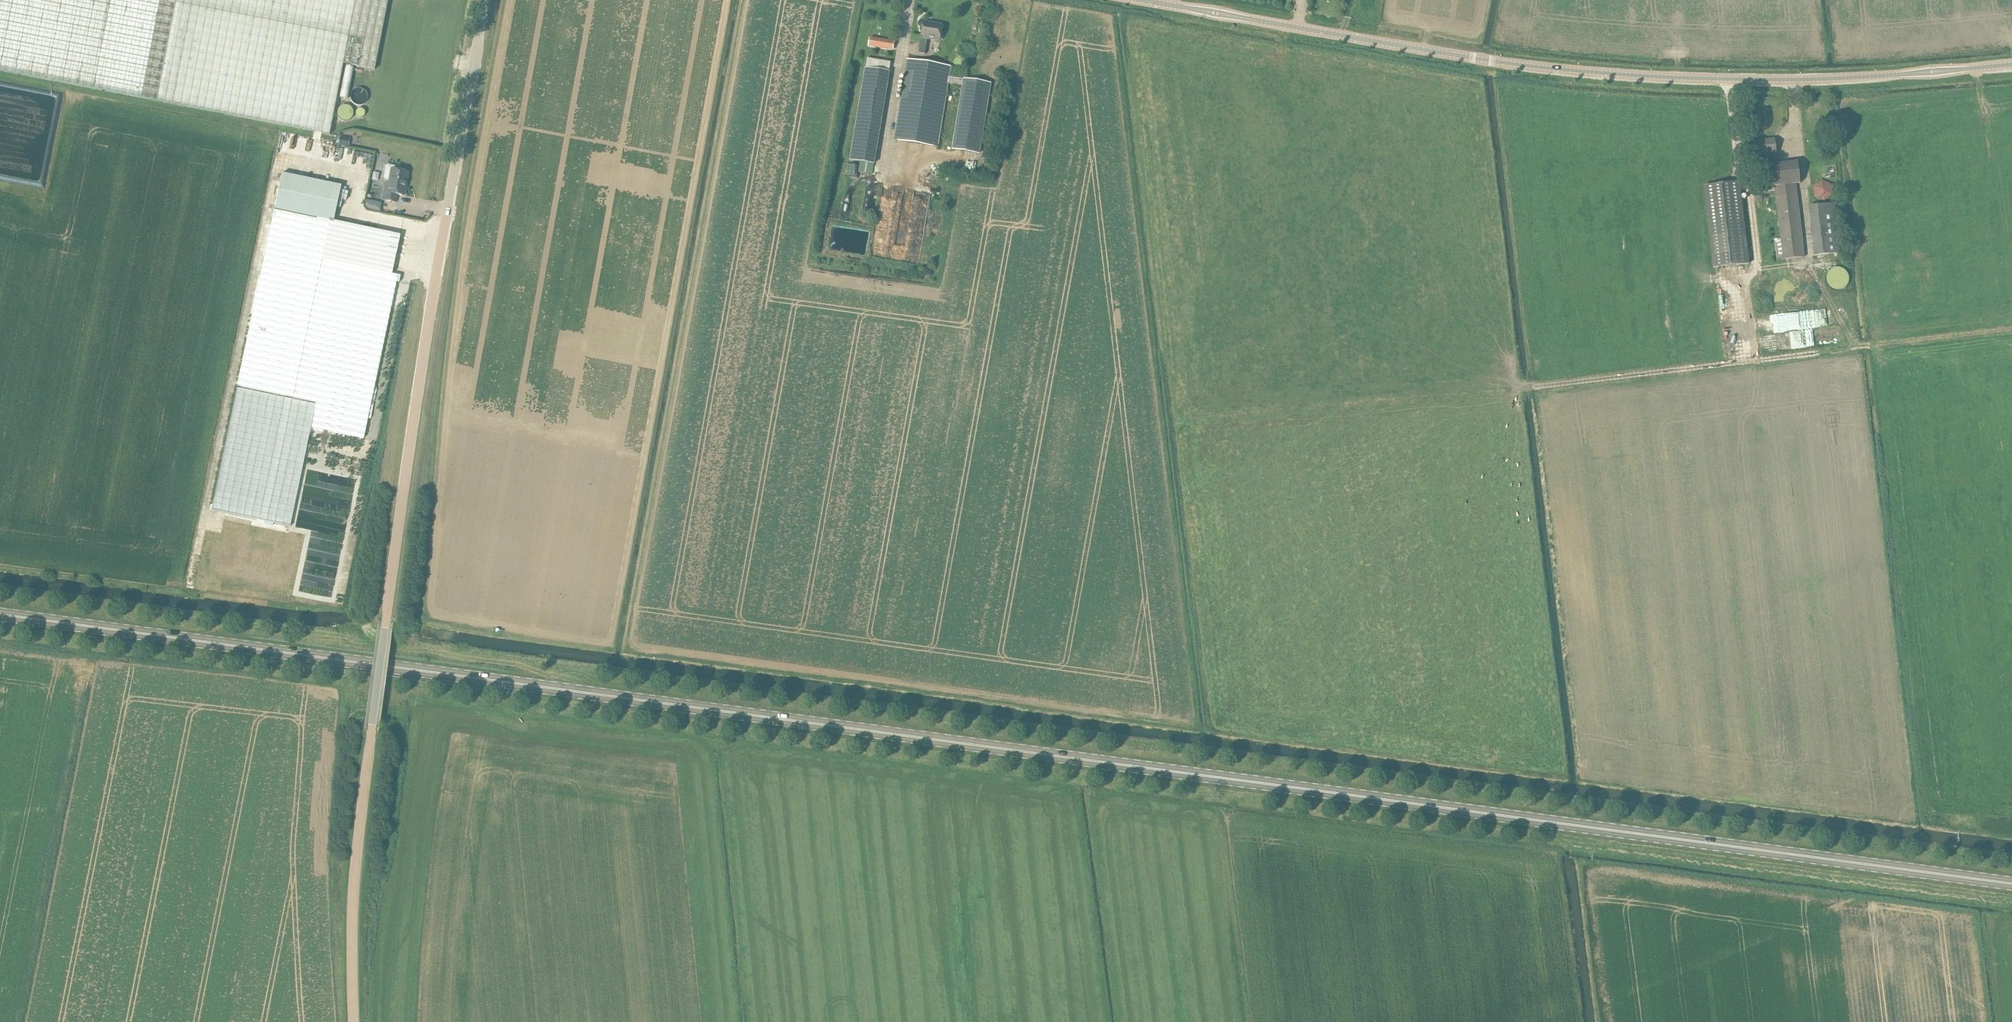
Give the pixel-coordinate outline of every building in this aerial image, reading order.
[(330,135),(344,64),(375,70),(388,0),(0,0),(0,71),(330,135)] [(940,41),(943,25),(924,22),(921,37),(921,38),(919,53),(925,54),(927,39),(940,41)] [(870,37),(869,46),(885,49),(887,40),(870,37)] [(907,60),(906,70),(894,140),(938,147),(948,83),(963,85),(953,149),(980,154),(992,83),(964,78),(964,80),(949,77),(951,67),(907,60)] [(866,68),(864,78),(850,160),(874,164),(889,72),(866,68)] [(350,138),(344,133),(338,146),(349,148),(350,138)] [(1750,142),(1751,152),(1752,158),(1767,156),(1767,159),(1761,160),(1762,166),(1768,166),(1770,187),(1775,187),(1781,239),(1774,240),(1777,259),(1804,256),(1796,184),(1800,184),(1798,162),(1777,164),(1774,139),(1750,142)] [(377,153),(367,150),(364,162),(375,164),(377,153)] [(385,178),(389,179),(388,185),(385,184),(382,200),(395,202),(396,194),(404,196),(404,195),(402,195),(405,182),(406,182),(408,172),(395,170),(396,167),(395,166),(388,164),(386,165),(384,176),(385,178)] [(237,386),(212,511),(290,526),(309,435),(311,428),(364,439),(369,413),(396,282),(399,283),(400,276),(398,275),(392,274),(400,235),(396,235),(334,222),(342,186),(282,173),(275,210),(237,386)] [(1832,180),(1812,184),(1815,200),(1835,196),(1832,180)] [(1704,187),(1705,197),(1713,268),(1749,263),(1740,183),(1704,187)] [(366,208),(382,211),(384,202),(368,199),(366,208)] [(1836,203),(1808,206),(1814,256),(1841,253),(1836,203)] [(1841,273),(1841,270),(1841,268),(1840,266),(1838,264),(1835,261),(1832,261),(1828,261),(1826,262),(1824,263),(1822,266),(1821,270),(1821,272),(1822,274),(1824,277),(1826,279),(1830,280),(1833,280),(1834,280),(1838,278),(1839,277),(1840,274),(1841,273)] [(1832,324),(1831,309),(1798,311),(1799,320),(1807,319),(1808,326),(1818,325),(1832,324)] [(1816,343),(1829,343),(1829,335),(1827,335),(1827,331),(1816,331),(1816,343)]
